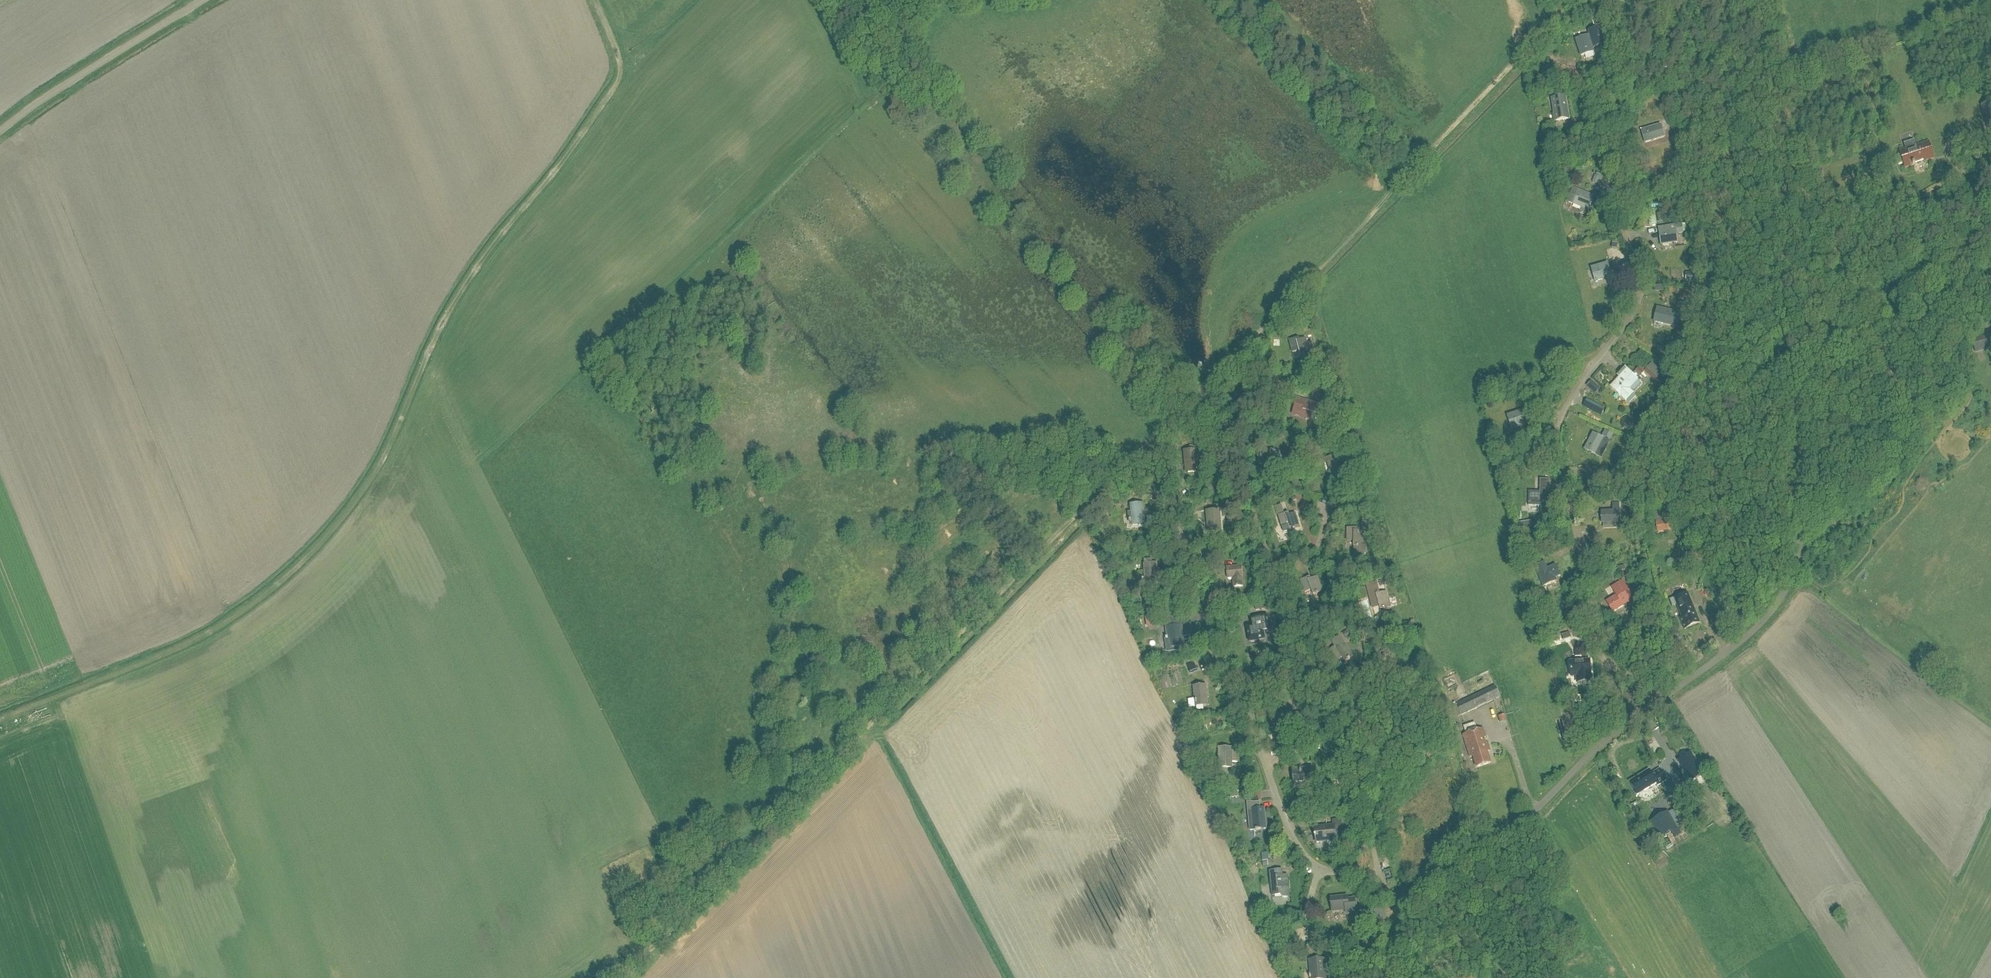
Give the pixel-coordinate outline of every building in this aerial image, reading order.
[(1589,36),(1576,40),(1581,56),(1594,52),(1589,36)] [(1552,99),(1555,122),(1569,120),(1566,97),(1552,99)] [(1642,136),(1646,148),(1665,143),(1661,130),(1642,136)] [(1905,168),(1915,165),(1914,163),(1924,160),(1925,162),(1935,159),(1930,143),(1911,149),(1900,153),(1905,168)] [(1602,179),(1601,178),(1595,176),(1592,182),(1592,183),(1599,186),(1599,185),(1602,179)] [(1588,212),(1595,197),(1574,189),(1568,203),(1588,212)] [(1642,223),(1644,230),(1651,229),(1650,222),(1642,223)] [(1676,243),(1675,235),(1683,234),(1682,226),(1658,229),(1659,232),(1660,245),(1676,243)] [(1608,264),(1592,269),(1596,282),(1611,277),(1608,264)] [(1654,324),(1678,329),(1681,313),(1658,308),(1654,324)] [(1971,338),(1975,351),(1990,346),(1990,331),(1971,338)] [(1310,354),(1314,352),(1312,343),(1308,345),(1306,339),(1300,341),(1299,338),(1290,341),(1293,353),(1299,352),(1301,357),(1310,354)] [(1646,371),(1656,380),(1663,373),(1652,364),(1646,371)] [(1611,388),(1627,403),(1642,386),(1626,371),(1611,388)] [(1658,381),(1655,384),(1660,388),(1664,391),(1666,387),(1663,384),(1658,381)] [(1536,399),(1543,403),(1547,396),(1539,392),(1536,399)] [(1659,394),(1656,399),(1661,402),(1661,403),(1665,398),(1664,397),(1659,394)] [(1293,415),(1299,417),(1308,419),(1309,413),(1313,414),(1318,415),(1321,406),(1306,402),(1297,399),(1293,415)] [(1529,409),(1507,416),(1512,429),(1533,422),(1529,409)] [(1648,428),(1644,436),(1648,438),(1652,430),(1648,428)] [(1606,431),(1603,437),(1611,441),(1614,435),(1606,431)] [(1604,439),(1593,434),(1585,450),(1595,455),(1604,439)] [(1300,449),(1291,446),(1288,456),(1297,458),(1300,449)] [(1271,451),(1267,463),(1273,465),(1271,470),(1280,474),(1285,476),(1291,461),(1286,460),(1279,457),(1280,455),(1271,451)] [(1185,453),(1187,474),(1199,473),(1197,452),(1185,453)] [(1348,476),(1345,461),(1338,463),(1338,460),(1328,463),(1331,475),(1338,474),(1339,479),(1348,476)] [(1541,507),(1541,514),(1549,514),(1549,497),(1547,497),(1547,493),(1549,493),(1549,480),(1540,480),(1540,493),(1528,492),(1528,507),(1541,507)] [(1600,511),(1601,524),(1620,524),(1619,503),(1612,504),(1612,510),(1600,511)] [(1128,514),(1129,523),(1133,523),(1133,526),(1146,525),(1144,505),(1131,506),(1132,514),(1128,514)] [(1277,515),(1284,513),(1282,506),(1276,508),(1277,515)] [(1531,508),(1531,517),(1539,517),(1540,508),(1531,508)] [(1207,513),(1209,533),(1222,532),(1220,512),(1207,513)] [(1289,517),(1288,515),(1279,518),(1283,530),(1289,528),(1290,533),(1299,530),(1295,516),(1289,517)] [(1656,524),(1658,532),(1676,529),(1674,521),(1656,524)] [(1354,542),(1354,547),(1354,554),(1366,554),(1366,548),(1364,547),(1364,532),(1358,532),(1358,529),(1348,529),(1348,542),(1354,542)] [(1132,540),(1127,537),(1123,543),(1128,546),(1132,540)] [(1689,546),(1687,555),(1709,560),(1711,551),(1689,546)] [(1248,562),(1253,559),(1250,553),(1245,556),(1248,562)] [(1143,564),(1145,586),(1146,586),(1159,585),(1157,565),(1157,564),(1152,564),(1152,560),(1144,560),(1144,564),(1143,564)] [(1557,581),(1556,578),(1560,577),(1556,566),(1548,569),(1545,562),(1535,566),(1544,587),(1557,581)] [(1243,588),(1242,568),(1227,569),(1228,580),(1233,579),(1234,589),(1243,588)] [(1395,580),(1393,573),(1384,576),(1385,583),(1395,580)] [(1322,593),(1317,579),(1310,581),(1309,579),(1300,582),(1305,594),(1311,592),(1313,597),(1322,593)] [(1616,597),(1606,603),(1612,613),(1613,613),(1634,600),(1622,581),(1611,588),(1616,597)] [(1379,596),(1378,593),(1376,583),(1366,586),(1369,595),(1372,608),(1379,606),(1380,611),(1389,609),(1385,594),(1379,596)] [(1700,623),(1693,606),(1688,594),(1675,600),(1675,599),(1670,601),(1673,606),(1677,605),(1682,617),(1680,618),(1684,630),(1700,623)] [(1145,616),(1147,627),(1158,626),(1156,614),(1145,616)] [(1185,650),(1180,616),(1164,619),(1167,639),(1165,640),(1167,653),(1185,650)] [(1248,629),(1250,645),(1265,643),(1264,628),(1248,629)] [(1562,635),(1564,640),(1571,638),(1569,632),(1562,635)] [(1353,658),(1344,645),(1341,655),(1337,647),(1329,652),(1336,663),(1342,659),(1345,663),(1353,658)] [(1570,662),(1571,677),(1576,676),(1577,684),(1592,683),(1590,661),(1588,661),(1570,662)] [(1194,663),(1187,666),(1190,673),(1197,671),(1194,663)] [(1199,676),(1206,675),(1204,664),(1200,665),(1201,672),(1198,672),(1199,676)] [(1194,688),(1197,708),(1208,707),(1206,687),(1194,688)] [(1452,708),(1457,718),(1501,697),(1496,687),(1452,708)] [(1500,723),(1507,722),(1505,715),(1498,717),(1500,723)] [(1485,745),(1483,739),(1486,738),(1483,729),(1463,736),(1470,758),(1473,757),(1477,768),(1491,764),(1487,753),(1490,752),(1488,744),(1485,745)] [(1310,736),(1311,743),(1320,742),(1319,735),(1310,736)] [(1220,769),(1232,769),(1233,750),(1220,750),(1220,769)] [(1691,782),(1703,775),(1691,754),(1679,762),(1691,782)] [(1294,783),(1307,782),(1308,787),(1315,786),(1314,779),(1313,769),(1293,771),(1294,783)] [(1658,786),(1667,781),(1660,770),(1652,775),(1649,771),(1629,783),(1637,796),(1657,784),(1658,786)] [(1250,832),(1253,831),(1253,832),(1267,830),(1265,809),(1260,809),(1259,802),(1252,803),(1252,802),(1246,803),(1250,832)] [(1337,814),(1340,815),(1340,819),(1346,820),(1347,810),(1340,809),(1340,812),(1338,811),(1337,814)] [(1669,812),(1651,823),(1661,839),(1672,833),(1674,837),(1681,833),(1669,812)] [(1316,829),(1317,842),(1336,840),(1335,827),(1316,829)] [(1283,871),(1270,872),(1272,897),(1283,895),(1284,900),(1290,899),(1288,877),(1284,878),(1283,871)] [(1331,899),(1332,909),(1333,912),(1346,911),(1346,914),(1356,913),(1355,900),(1348,901),(1348,898),(1331,899)] [(1366,922),(1375,921),(1374,911),(1365,912),(1366,922)] [(1347,949),(1340,947),(1338,955),(1346,957),(1347,949)] [(1346,959),(1352,961),(1355,953),(1349,951),(1346,959)] [(1313,977),(1325,977),(1324,961),(1311,962),(1313,977)]
